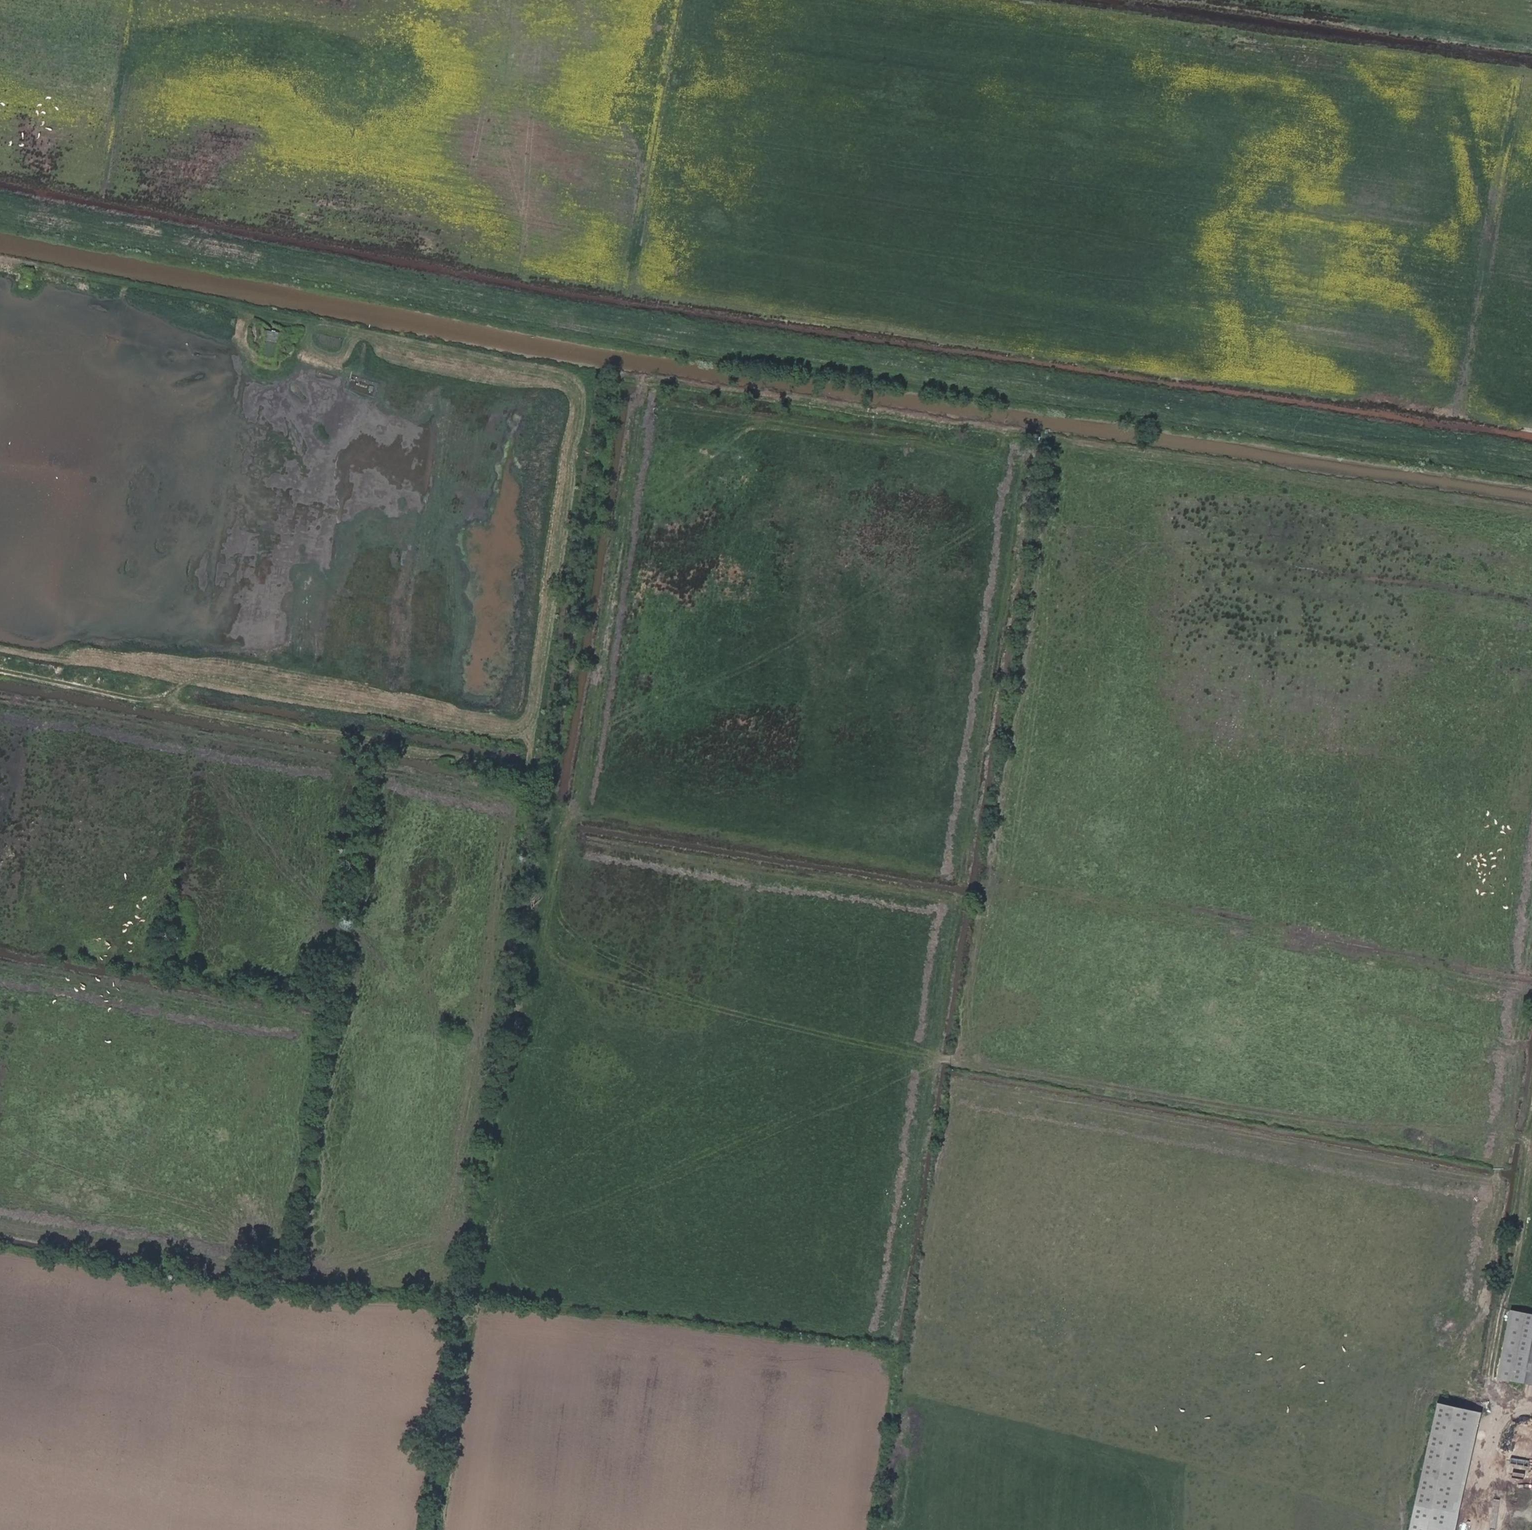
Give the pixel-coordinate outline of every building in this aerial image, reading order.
[(258,364),(274,367),(281,332),(265,329),(258,364)] [(1510,1312),(1497,1378),(1531,1385),(1531,1316),(1510,1312)] [(1482,1414),(1438,1405),(1419,1493),(1417,1503),(1460,1512),(1482,1414)] [(1517,1424),(1512,1480),(1531,1481),(1531,1425),(1517,1424)]
